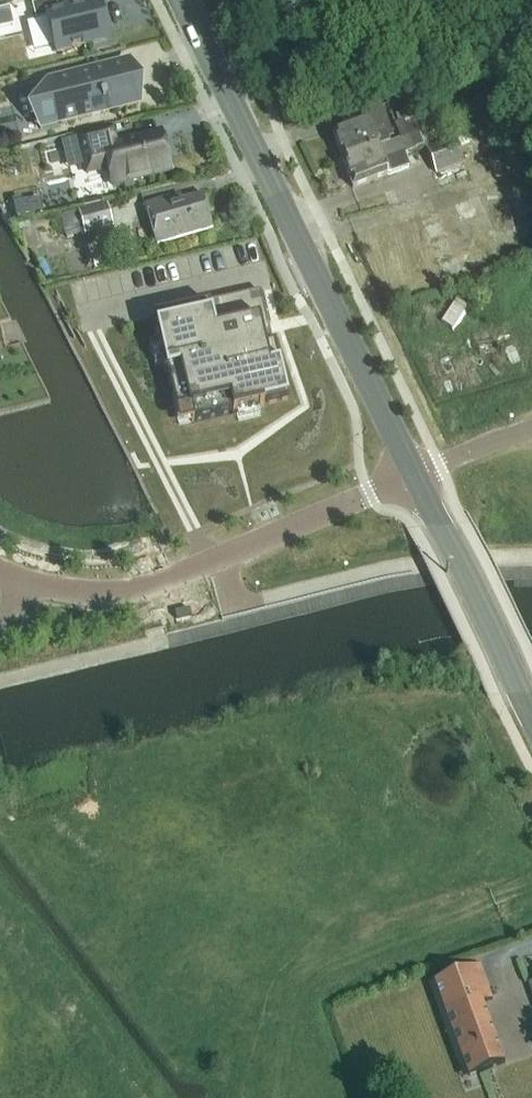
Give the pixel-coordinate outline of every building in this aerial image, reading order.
[(108,40),(99,3),(80,8),(78,0),(56,0),(33,5),(37,19),(47,16),(56,52),(108,40)] [(128,61),(105,67),(50,81),(52,89),(32,94),(37,115),(57,110),(61,124),(139,105),(128,61)] [(379,149),(378,147),(390,142),(389,138),(393,137),(381,104),(361,112),(364,121),(333,133),(344,162),(379,149)] [(394,124),(400,139),(432,128),(429,120),(417,124),(411,108),(395,114),(398,123),(394,124)] [(481,127),(427,147),(441,184),(468,174),(463,162),(490,151),(481,127)] [(388,175),(383,161),(424,146),(423,144),(436,139),(432,128),(400,139),(390,142),(378,147),(379,149),(344,162),(353,187),(388,175)] [(112,185),(170,171),(160,133),(116,144),(112,130),(78,138),(85,165),(106,160),(112,185)] [(145,204),(144,204),(145,206),(156,243),(155,243),(156,245),(157,244),(212,228),(213,228),(213,227),(212,227),(203,196),(203,194),(202,195),(171,204),(170,197),(146,204),(145,204)] [(80,211),(80,212),(62,216),(68,239),(86,234),(86,237),(113,231),(107,204),(80,211)] [(264,290),(151,317),(157,341),(149,343),(155,366),(163,364),(179,426),(192,423),(192,424),(236,414),(238,421),(261,416),(259,408),(263,407),(263,405),(287,400),(274,344),(265,347),(260,325),(271,322),(264,290)] [(428,985),(463,1079),(504,1063),(496,1039),(490,1041),(477,1005),(493,999),(480,965),(428,985)]
